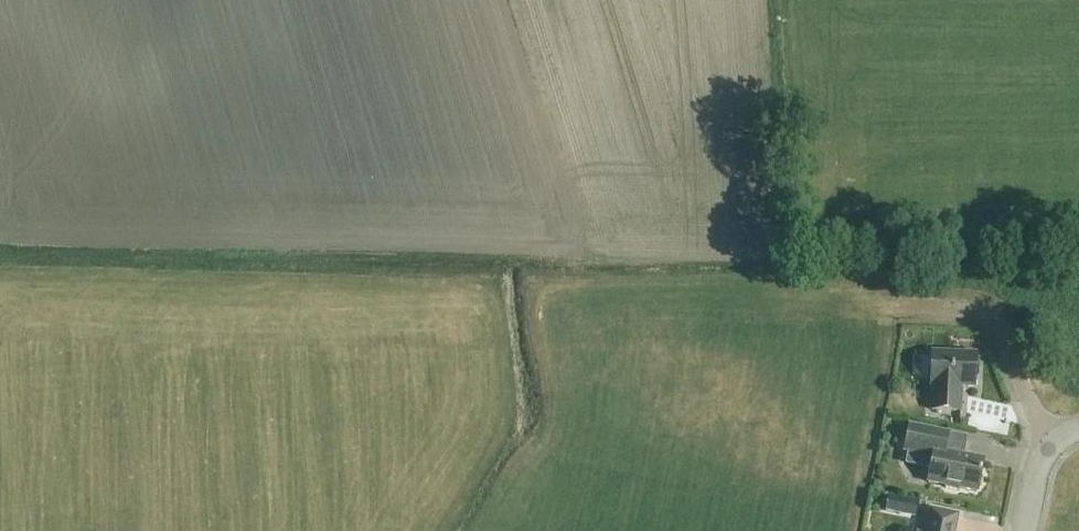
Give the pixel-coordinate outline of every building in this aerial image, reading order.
[(978,379),(979,364),(975,363),(975,354),(931,352),(930,386),(932,386),(931,411),(960,412),(960,395),(958,395),(959,387),(974,388),(974,379),(978,379)] [(977,492),(983,460),(944,452),(948,433),(909,426),(904,452),(908,453),(906,464),(930,469),(928,483),(945,486),(945,489),(958,491),(959,489),(977,492)] [(887,495),(884,512),(915,518),(919,501),(887,495)] [(931,511),(927,530),(954,530),(957,516),(931,511)]
